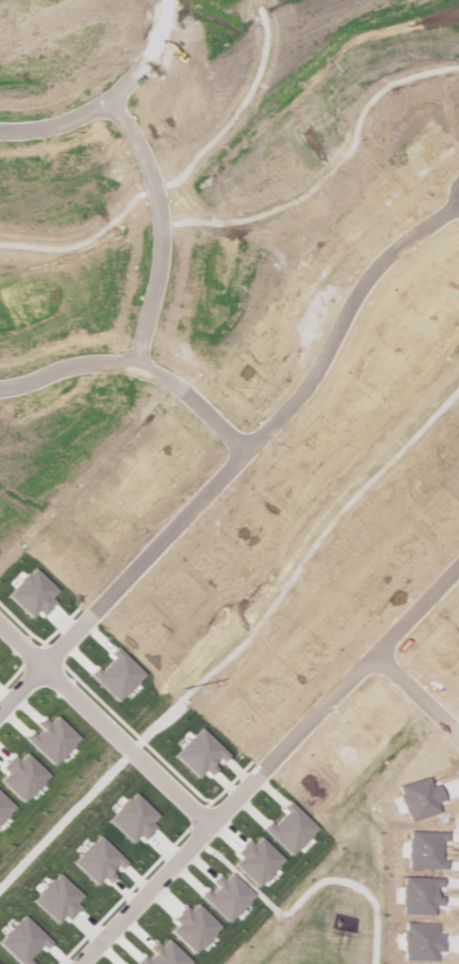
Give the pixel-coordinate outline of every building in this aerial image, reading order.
[(28,617),(35,610),(40,615),(53,602),(48,597),(55,589),(31,566),(4,594),(28,617)] [(106,654),(110,657),(98,670),(94,666),(87,674),(116,701),(143,673),(113,646),(106,654)] [(53,715),(78,737),(51,765),(27,742),(53,715)] [(171,754),(195,777),(202,770),(206,773),(226,753),(198,726),(171,754)] [(21,801),(0,782),(0,776),(23,751),(47,774),(21,801)] [(129,842),(136,835),(141,840),(154,827),(149,822),(156,814),(131,791),(105,819),(129,842)] [(12,806),(0,818),(0,794),(12,806)] [(279,808),(283,811),(272,823),(268,819),(260,828),(289,855),(315,828),(286,800),(279,808)] [(105,883),(113,875),(110,873),(123,860),(96,834),(69,861),(93,884),(100,877),(105,883)] [(282,859),(257,836),(251,843),(245,838),(232,852),(238,857),(231,864),(256,887),(282,859)] [(54,923),(61,915),(66,920),(78,907),(73,901),(80,895),(56,872),(29,899),(54,923)] [(197,895),(226,923),(253,895),(228,872),(222,879),(216,873),(206,884),(207,884),(197,895)] [(168,931),(192,954),(218,925),(194,903),(188,910),(182,905),(169,918),(175,923),(168,931)] [(31,961),(26,957),(39,944),(43,948),(49,941),(21,914),(0,935),(0,947),(18,963),(28,963),(31,961)] [(136,963),(187,963),(189,961),(165,938),(159,945),(153,940),(146,948),(148,949),(135,963),(136,963)]
